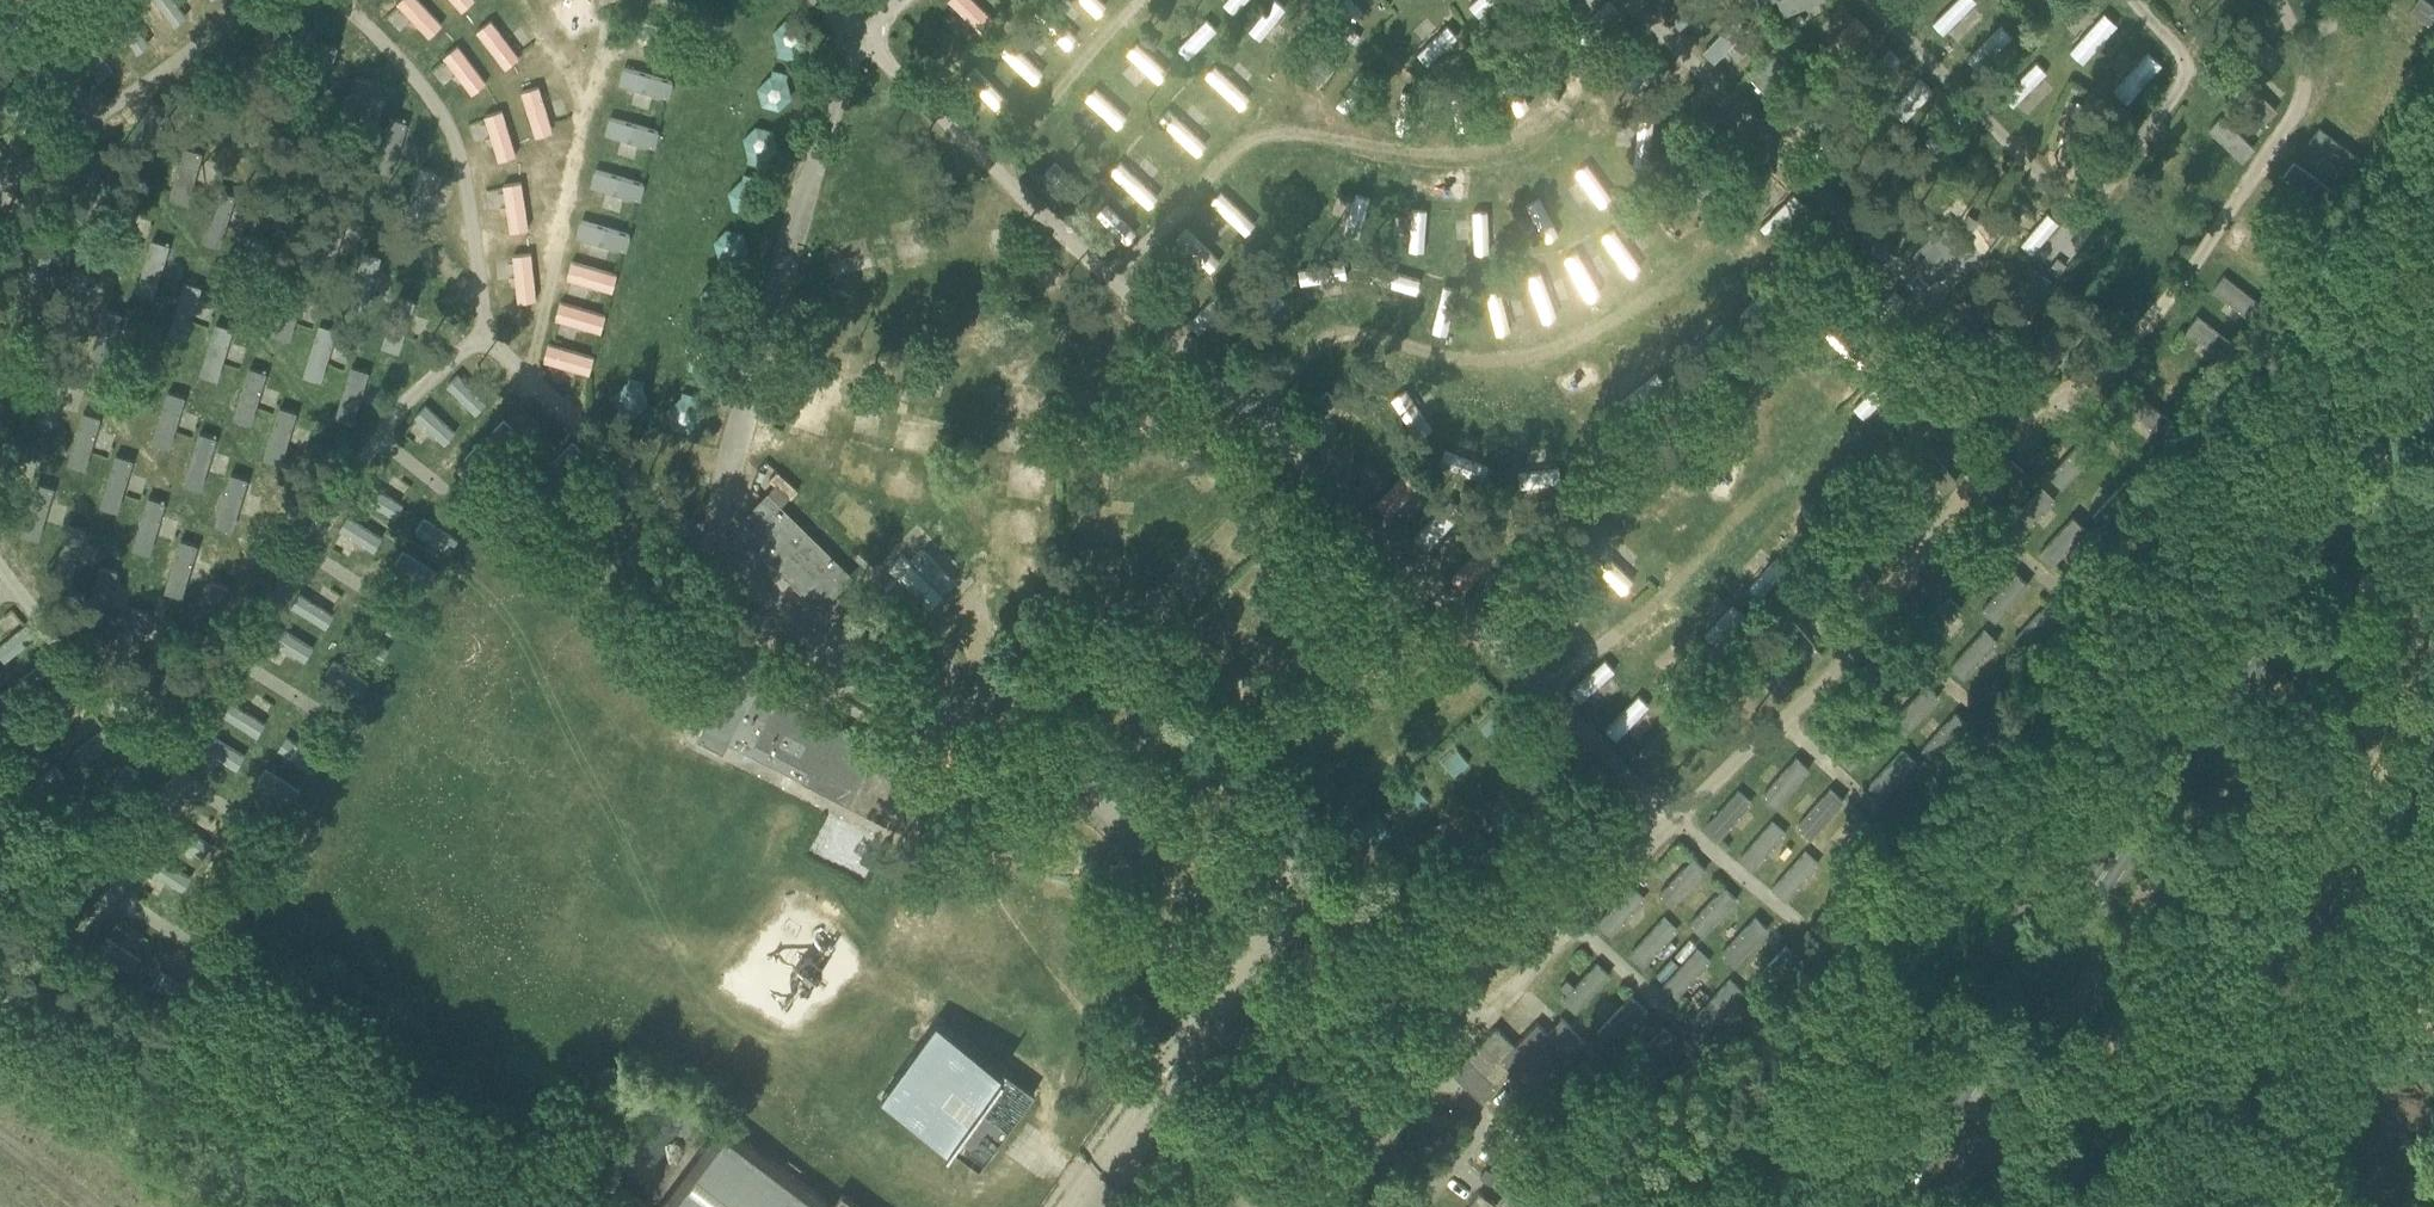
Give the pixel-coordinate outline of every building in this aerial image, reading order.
[(172,26),(188,14),(178,0),(153,0),(172,26)] [(426,38),(442,24),(423,0),(396,0),(426,38)] [(470,0),(450,0),(460,10),(470,0)] [(994,20),(974,0),(947,0),(980,34),(994,20)] [(1107,6),(1101,0),(1077,0),(1096,18),(1107,6)] [(1247,0),(1227,0),(1223,4),(1234,14),(1247,0)] [(1286,9),(1276,0),(1274,0),(1247,31),(1259,41),(1286,9)] [(1363,13),(1350,0),(1327,0),(1352,24),(1363,13)] [(1497,0),(1476,0),(1468,7),(1479,18),(1497,0)] [(1575,0),(1530,0),(1556,22),(1575,0)] [(1818,0),(1774,0),(1778,13),(1818,0)] [(1930,21),(1940,32),(1974,0),(1952,0),(1930,21)] [(2300,4),(2317,15),(2327,0),(2303,0),(2300,4)] [(2426,0),(2419,0),(2411,13),(2433,27),(2433,5),(2426,0)] [(1585,45),(1619,12),(1609,1),(1574,34),(1585,45)] [(1066,50),(1077,38),(1042,5),(1031,16),(1066,50)] [(1708,61),(1750,28),(1735,10),(1694,43),(1708,61)] [(2104,10),(2067,48),(2081,62),(2118,23),(2104,10)] [(1873,84),(1901,58),(1858,12),(1830,39),(1873,84)] [(472,28),(500,68),(517,55),(490,16),(472,28)] [(1187,60),(1217,31),(1206,20),(1177,49),(1187,60)] [(1427,66),(1458,37),(1448,27),(1417,55),(1427,66)] [(468,94),(487,82),(460,40),(441,52),(468,94)] [(1032,84),(1044,73),(1009,40),(998,51),(1032,84)] [(1157,83),(1168,72),(1137,42),(1126,54),(1157,83)] [(1317,89),(1336,67),(1311,45),(1292,67),(1317,89)] [(2127,99),(2161,62),(2148,50),(2114,88),(2127,99)] [(1634,95),(1669,64),(1658,52),(1624,84),(1634,95)] [(1998,89),(2007,102),(2047,75),(2039,62),(1998,89)] [(669,97),(674,79),(621,63),(616,81),(669,97)] [(1239,111),(1250,99),(1216,65),(1204,77),(1239,111)] [(997,113),(1009,101),(976,67),(964,79),(997,113)] [(1347,114),(1371,79),(1360,71),(1335,106),(1347,114)] [(1516,115),(1530,107),(1511,72),(1497,80),(1516,115)] [(2279,111),(2245,78),(2231,92),(2265,125),(2279,111)] [(541,83),(519,88),(530,135),(551,131),(541,83)] [(1116,129),(1127,117),(1096,88),(1085,100),(1116,129)] [(1457,132),(1472,129),(1465,88),(1450,90),(1457,132)] [(1395,134),(1410,136),(1417,94),(1402,92),(1395,134)] [(504,106),(481,113),(496,160),(519,153),(504,106)] [(1196,156),(1207,144),(1169,109),(1158,121),(1196,156)] [(2084,112),(2082,124),(2092,125),(2094,114),(2084,112)] [(655,147),(660,129),(607,114),(602,132),(655,147)] [(2256,149),(2223,115),(2209,129),(2242,163),(2256,149)] [(390,149),(392,149),(403,122),(388,116),(371,160),(383,165),(390,149)] [(1634,167),(1649,168),(1654,121),(1638,119),(1634,167)] [(2362,160),(2320,128),(2308,144),(2350,176),(2362,160)] [(2099,140),(2092,138),(2091,147),(2098,148),(2099,140)] [(1729,159),(1718,147),(1682,180),(1694,192),(1729,159)] [(2337,193),(2295,161),(2283,177),(2325,209),(2337,193)] [(1074,203),(1086,192),(1055,162),(1044,173),(1074,203)] [(1147,209),(1158,197),(1120,162),(1109,174),(1147,209)] [(1600,207),(1612,199),(1588,165),(1575,174),(1600,207)] [(642,196),(644,176),(590,169),(587,188),(642,196)] [(520,179),(499,183),(508,230),(529,227),(520,179)] [(1244,236),(1256,225),(1221,191),(1210,202),(1244,236)] [(222,232),(231,196),(212,192),(203,227),(222,232)] [(1652,192),(1639,202),(1646,211),(1659,200),(1652,192)] [(1344,234),(1358,239),(1370,198),(1356,194),(1344,234)] [(1806,206),(1795,194),(1760,227),(1771,239),(1806,206)] [(2312,227),(2270,195),(2258,211),(2300,243),(2312,227)] [(1546,244),(1560,236),(1540,198),(1526,206),(1546,244)] [(1916,249),(1960,287),(2002,237),(1958,199),(1916,249)] [(1126,246),(1137,235),(1107,204),(1096,216),(1126,246)] [(1409,252),(1425,253),(1426,210),(1411,210),(1409,252)] [(1474,254),(1489,254),(1488,211),(1473,212),(1474,254)] [(2020,242),(2030,251),(2057,221),(2047,212),(2020,242)] [(578,217),(573,235),(626,249),(631,231),(578,217)] [(1210,273),(1221,262),(1187,228),(1175,239),(1210,273)] [(1642,268),(1614,229),(1601,238),(1629,277),(1642,268)] [(729,249),(730,240),(741,241),(742,231),(722,230),(722,249),(729,249)] [(2280,256),(2253,235),(2236,257),(2264,278),(2280,256)] [(146,237),(135,290),(154,294),(165,241),(146,237)] [(513,300),(537,299),(534,251),(511,252),(513,300)] [(843,286),(875,277),(867,251),(836,259),(843,286)] [(1601,294),(1578,252),(1564,260),(1588,302),(1601,294)] [(2066,264),(2056,257),(2047,269),(2057,277),(2066,264)] [(569,260),(565,280),(613,289),(617,269),(569,260)] [(1345,264),(1298,270),(1300,286),(1347,279),(1345,264)] [(1421,280),(1376,267),(1371,283),(1416,296),(1421,280)] [(1557,317),(1541,273),(1527,278),(1543,322),(1557,317)] [(2267,308),(2225,276),(2213,292),(2254,324),(2267,308)] [(1790,294),(1779,282),(1742,312),(1752,324),(1790,294)] [(2050,295),(2059,302),(2067,291),(2058,284),(2050,295)] [(1446,337),(1458,290),(1444,286),(1432,333),(1446,337)] [(1511,332),(1500,286),(1485,289),(1496,335),(1511,332)] [(1906,301),(1895,290),(1865,320),(1876,330),(1906,301)] [(1198,336),(1232,302),(1221,291),(1187,325),(1198,336)] [(287,337),(300,298),(281,292),(269,331),(287,337)] [(1250,337),(1285,303),(1274,292),(1240,326),(1250,337)] [(602,330),(606,311),(557,300),(553,319),(602,330)] [(2080,319),(2086,307),(2076,301),(2069,313),(2080,319)] [(2240,349),(2198,317),(2186,332),(2228,364),(2240,349)] [(319,378),(336,324),(318,319),(301,373),(319,378)] [(217,377),(227,324),(208,320),(199,373),(217,377)] [(1732,337),(1722,324),(1685,354),(1695,367),(1732,337)] [(1870,359),(1835,326),(1825,337),(1859,370),(1870,359)] [(543,357),(587,372),(593,355),(549,340),(543,357)] [(2209,389),(2167,357),(2155,372),(2197,404),(2209,389)] [(347,432),(366,368),(347,363),(329,426),(347,432)] [(130,364),(118,401),(137,406),(148,370),(130,364)] [(245,364),(230,416),(250,422),(265,370),(245,364)] [(470,419),(488,401),(456,370),(438,389),(470,419)] [(1668,386),(1658,373),(1620,403),(1630,416),(1668,386)] [(1899,387),(1889,376),(1853,408),(1863,419),(1899,387)] [(147,439),(166,445),(184,395),(165,388),(147,439)] [(1433,431),(1407,391),(1391,401),(1417,441),(1433,431)] [(1292,425),(1304,437),(1338,404),(1326,392),(1292,425)] [(2177,425),(2136,393),(2124,409),(2165,441),(2177,425)] [(436,436),(449,422),(427,401),(414,415),(436,436)] [(288,439),(295,409),(277,405),(270,434),(288,439)] [(79,409),(64,461),(84,466),(99,415),(79,409)] [(1983,446),(1954,411),(1939,423),(1968,459),(1983,446)] [(196,430),(179,481),(198,487),(214,436),(196,430)] [(426,450),(434,443),(423,431),(397,454),(418,477),(435,461),(426,450)] [(1678,441),(1667,431),(1638,461),(1649,471),(1678,441)] [(2098,454),(2084,441),(2049,479),(2063,492),(2098,454)] [(10,478),(14,450),(0,448),(0,477),(10,478)] [(1959,484),(1929,449),(1914,461),(1943,497),(1959,484)] [(1489,467),(1446,451),(1441,466),(1484,482),(1489,467)] [(95,503),(114,510),(132,458),(113,452),(95,503)] [(2025,472),(2011,459),(1976,497),(1990,510),(2025,472)] [(1386,480),(1368,464),(1360,474),(1378,489),(1386,480)] [(1560,469),(1518,473),(1519,489),(1561,485),(1560,469)] [(1377,503),(1391,517),(1421,485),(1408,472),(1377,503)] [(1632,486),(1621,475),(1592,505),(1602,516),(1632,486)] [(16,531),(35,537),(53,486),(34,479),(16,531)] [(2141,494),(2127,481),(2092,519),(2106,532),(2141,494)] [(398,517),(406,502),(372,484),(364,499),(398,517)] [(1932,519),(1903,484),(1888,496),(1917,532),(1932,519)] [(2056,501),(2041,488),(2006,526),(2021,539),(2056,501)] [(146,555),(163,501),(142,494),(125,549),(146,555)] [(769,497),(740,526),(821,605),(824,602),(850,576),(769,497)] [(1414,540),(1427,552),(1463,513),(1449,500),(1414,540)] [(421,515),(413,529),(449,551),(457,537),(421,515)] [(2088,531),(2074,518),(2039,556),(2053,569),(2088,531)] [(1906,554),(1876,519),(1861,531),(1890,567),(1906,554)] [(53,574),(72,577),(81,527),(62,524),(53,574)] [(177,537),(162,581),(181,587),(195,543),(177,537)] [(1998,556),(1984,543),(1949,580),(1963,594),(1998,556)] [(1451,579),(1464,592),(1497,559),(1484,546),(1451,579)] [(424,589),(436,569),(402,547),(389,567),(424,589)] [(1634,581),(1600,548),(1587,561),(1621,595),(1634,581)] [(886,590),(917,620),(956,581),(925,549),(913,563),(903,553),(889,568),(898,577),(886,590)] [(1187,568),(1200,583),(1217,569),(1203,554),(1187,568)] [(1878,589),(1849,554),(1834,566),(1863,602),(1878,589)] [(1789,569),(1778,558),(1749,588),(1760,599),(1789,569)] [(2031,586),(2017,573),(1982,611),(1996,624),(2031,586)] [(1202,613),(1225,638),(1244,620),(1221,595),(1202,613)] [(1963,610),(1949,597),(1914,635),(1928,648),(1963,610)] [(2063,616),(2049,603),(2014,640),(2028,654),(2063,616)] [(1745,617),(1734,607),(1705,637),(1716,647),(1745,617)] [(1824,657),(1795,622),(1780,634),(1809,670),(1824,657)] [(307,659),(315,641),(276,624),(268,642),(307,659)] [(1999,643),(1985,630),(1950,668),(1965,681),(1999,643)] [(822,694),(767,666),(742,654),(698,740),(724,752),(729,742),(804,781),(810,770),(894,813),(916,770),(831,726),(833,721),(823,716),(820,721),(810,716),(822,694)] [(350,711),(371,680),(340,660),(320,691),(350,711)] [(1616,671),(1606,660),(1569,693),(1579,704),(1616,671)] [(1941,698),(1927,685),(1892,723),(1906,736),(1941,698)] [(1854,703),(1840,690),(1805,728),(1819,741),(1854,703)] [(1650,707),(1639,697),(1606,731),(1617,741),(1650,707)] [(693,729),(704,716),(687,703),(677,716),(693,729)] [(1970,727),(1956,714),(1921,752),(1935,765),(1970,727)] [(1886,734),(1871,721),(1837,759),(1851,772),(1886,734)] [(207,733),(195,760),(234,776),(245,749),(207,733)] [(1443,760),(1464,783),(1478,770),(1456,748),(1443,760)] [(1918,763),(1903,750),(1869,788),(1883,801),(1918,763)] [(1811,771),(1797,758),(1762,796),(1776,809),(1811,771)] [(1364,781),(1340,790),(1346,806),(1370,797),(1364,781)] [(1401,797),(1410,807),(1423,796),(1414,786),(1401,797)] [(1845,802),(1831,789),(1796,827),(1810,840),(1845,802)] [(1753,804),(1739,791),(1704,829),(1719,842),(1753,804)] [(1880,834),(1866,821),(1831,859),(1845,872),(1880,834)] [(1787,835),(1773,822),(1738,860),(1752,873),(1787,835)] [(1820,865),(1806,851),(1771,889),(1785,902),(1820,865)] [(1708,871),(1693,858),(1659,896),(1673,909),(1708,871)] [(1646,900),(1632,887),(1597,924),(1611,938),(1646,900)] [(1738,901),(1724,888),(1689,926),(1703,939),(1738,901)] [(1678,930),(1664,917),(1629,955),(1643,968),(1678,930)] [(1770,931),(1755,918),(1721,956),(1735,969),(1770,931)] [(1800,960),(1786,947),(1751,985),(1765,998),(1800,960)] [(1712,962),(1698,949),(1663,987),(1677,1000),(1712,962)] [(1610,977),(1596,964),(1561,1002),(1576,1015),(1610,977)] [(1745,993),(1730,980),(1695,1018),(1710,1031),(1745,993)] [(1647,1011),(1632,998),(1597,1036),(1612,1049),(1647,1011)] [(1443,1025),(1435,1016),(1426,1024),(1434,1033),(1443,1025)] [(1496,1027),(1481,1042),(1486,1046),(1464,1068),(1490,1094),(1513,1071),(1516,1075),(1509,1082),(1525,1097),(1559,1062),(1556,1059),(1565,1050),(1572,1057),(1587,1041),(1562,1017),(1548,1032),(1537,1022),(1515,1045),(1496,1027)] [(1678,1041),(1663,1028),(1628,1066),(1643,1079),(1678,1041)] [(953,1033),(899,1108),(981,1168),(1036,1093),(953,1033)] [(661,1206),(862,1206),(843,1192),(834,1204),(786,1168),(724,1122),(661,1206)] [(1496,1203),(1480,1192),(1469,1206),(1525,1206),(1504,1192),(1496,1203)]
